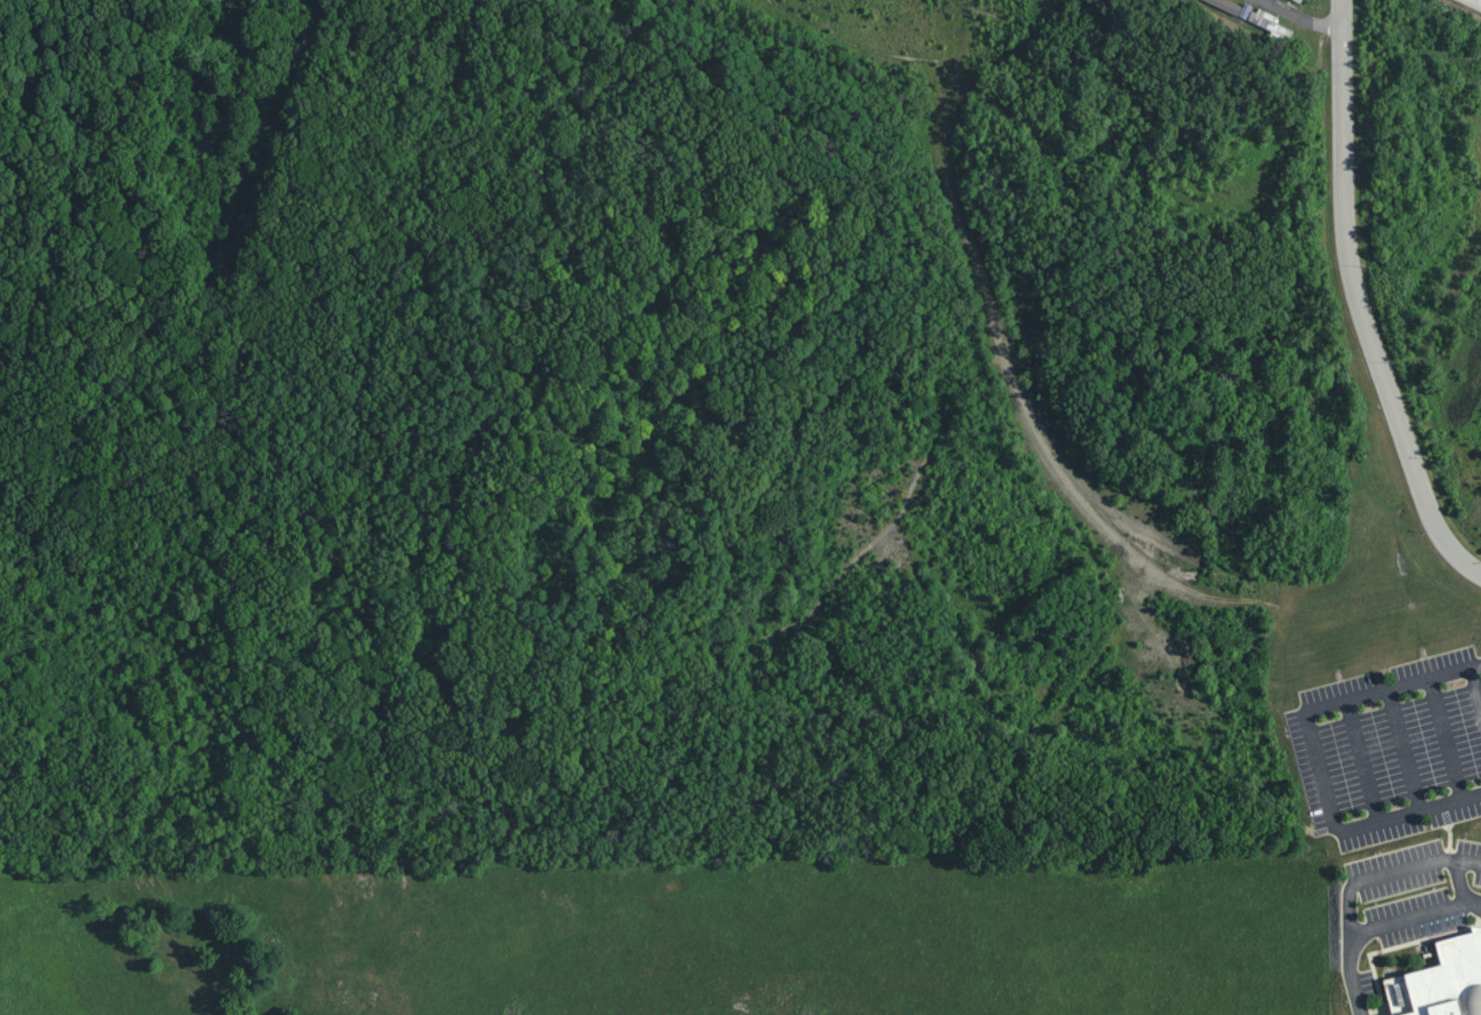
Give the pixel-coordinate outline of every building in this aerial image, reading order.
[(1194,0),(1247,19),(1251,8),(1229,0),(1195,0),(1194,0)] [(1293,31),(1276,24),(1278,19),(1253,8),(1247,22),(1289,40),(1293,31)] [(1471,927),(1480,927),(1480,1014),(1392,1014),(1383,980),(1442,965),(1436,942),(1473,932),(1471,927)]
